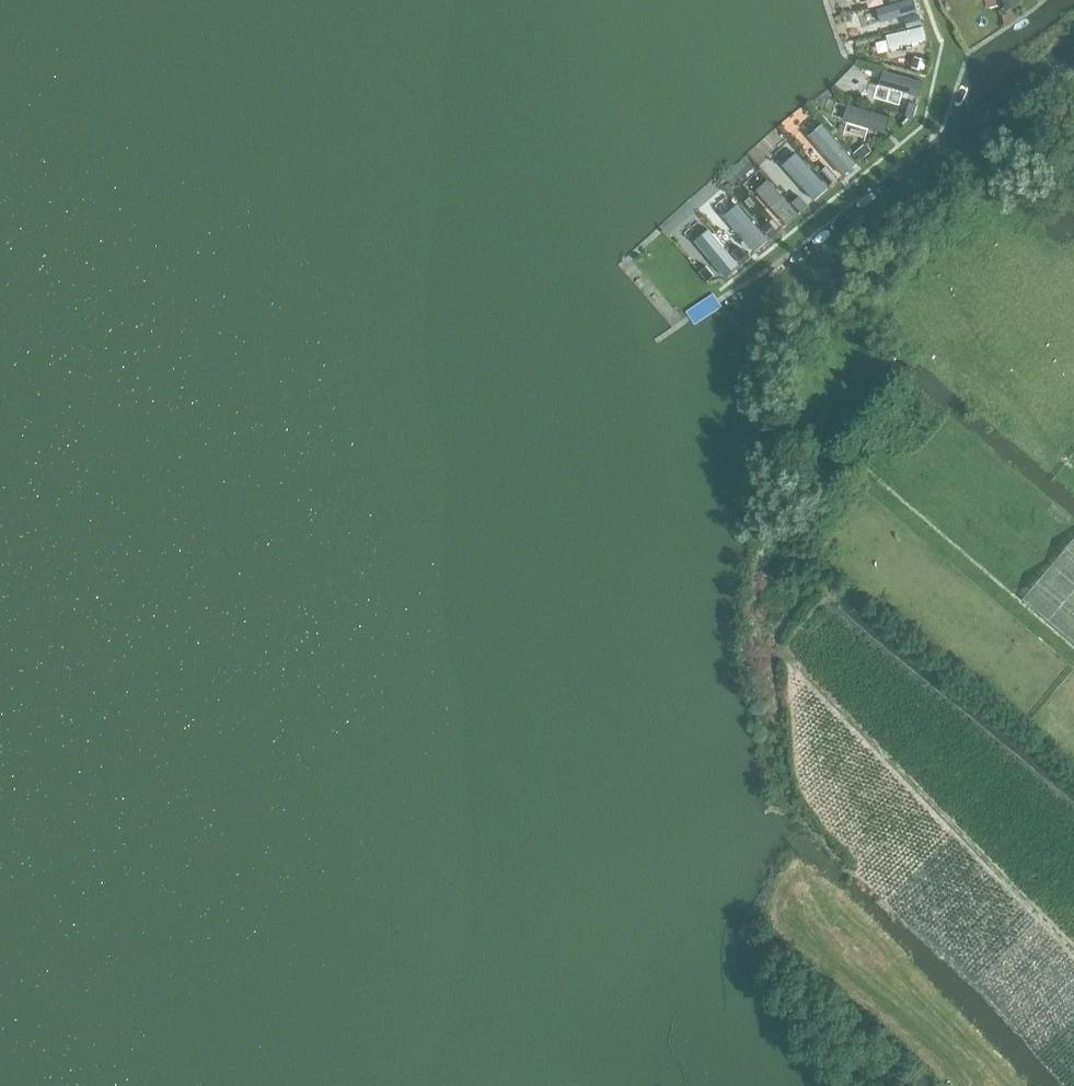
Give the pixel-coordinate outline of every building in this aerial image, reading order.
[(877,9),(879,17),(915,7),(913,0),(909,0),(877,9)] [(889,46),(924,40),(922,28),(887,34),(889,46)] [(879,70),(875,87),(919,97),(923,80),(879,70)] [(843,106),(839,123),(883,133),(888,117),(843,106)] [(807,136),(841,175),(855,163),(821,124),(807,136)] [(780,167),(809,201),(823,190),(794,155),(780,167)] [(753,190),(782,225),(796,213),(767,178),(753,190)] [(722,215),(751,250),(765,238),(736,204),(722,215)] [(694,241),(723,276),(738,264),(709,229),(694,241)] [(884,353),(882,355),(892,364),(895,360),(897,357),(900,354),(890,345),(887,349),(884,353)]
